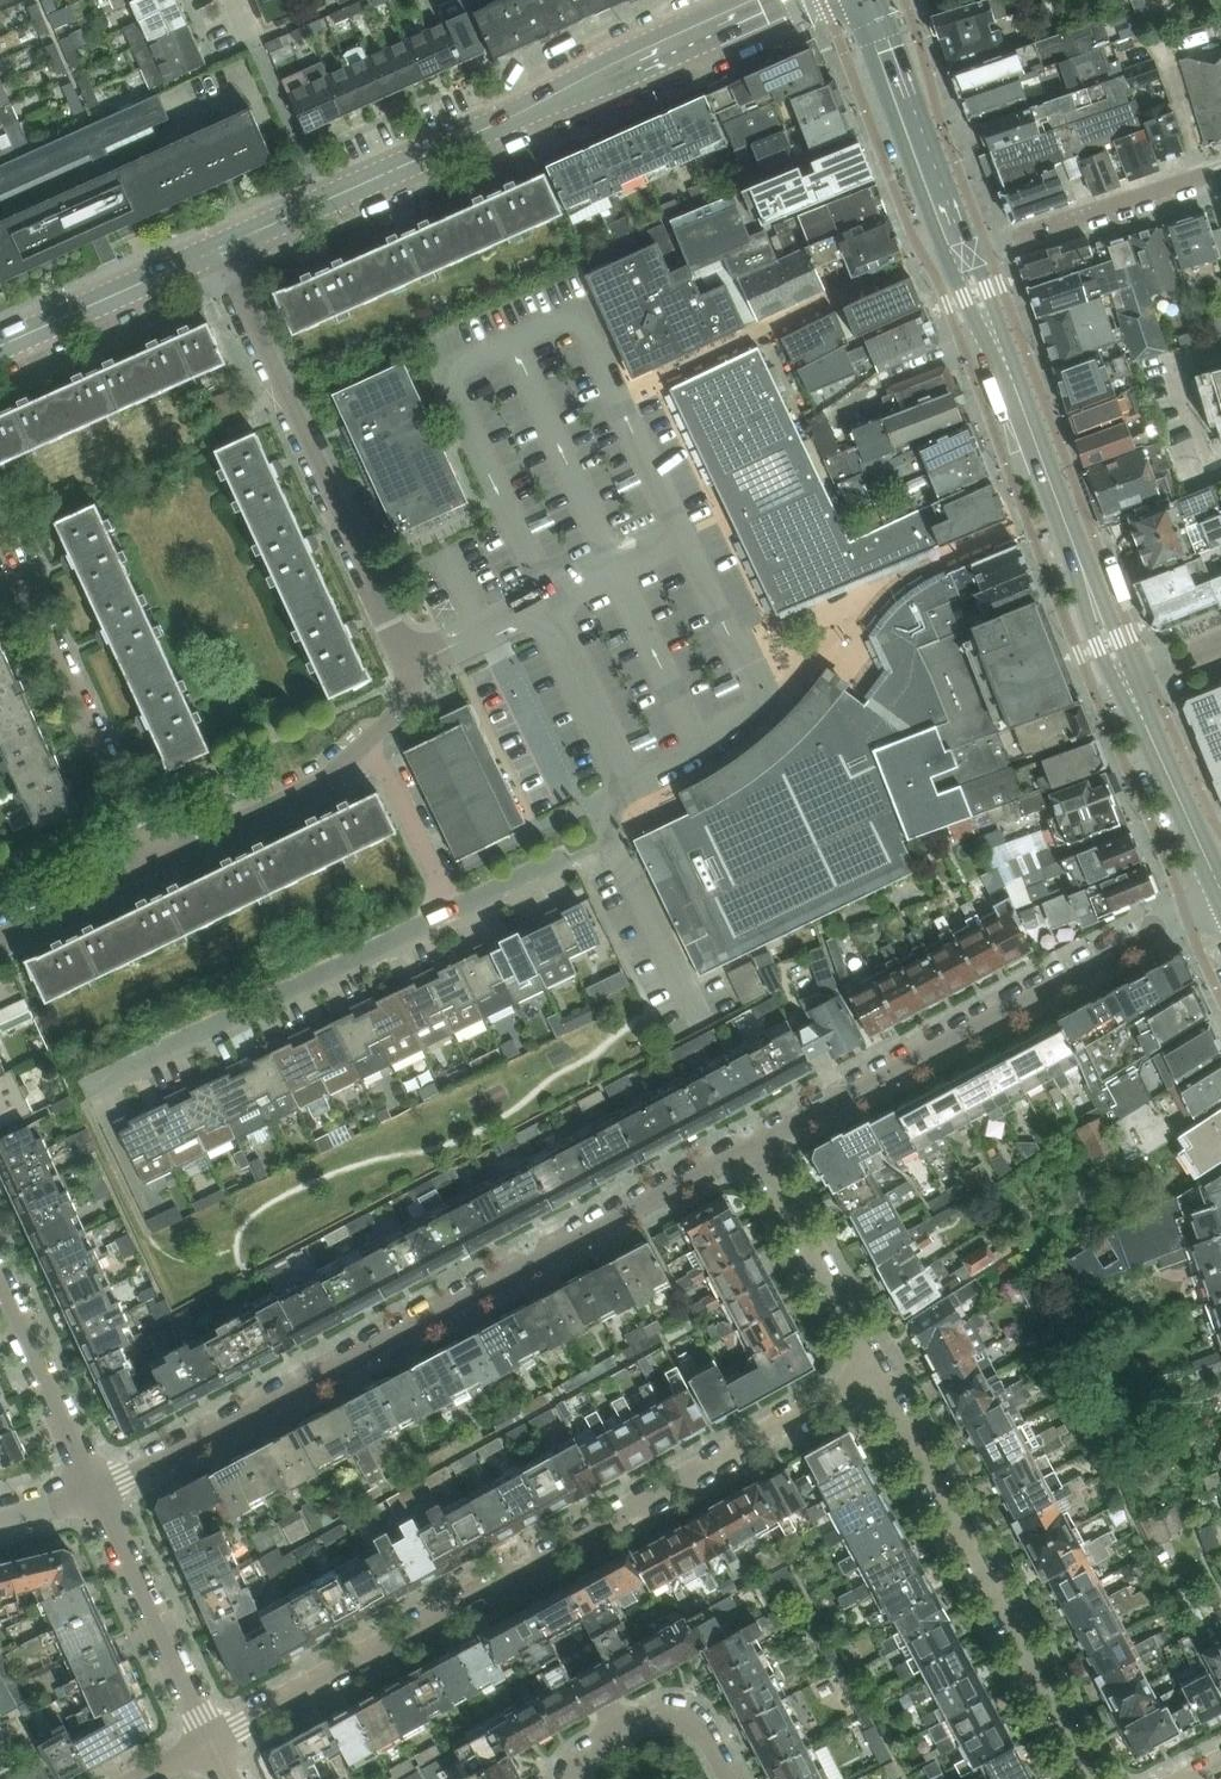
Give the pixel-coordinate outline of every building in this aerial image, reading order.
[(49,16),(58,12),(53,0),(49,0),(43,3),(49,16)] [(131,3),(138,0),(111,0),(115,9),(131,2),(131,3)] [(140,23),(181,5),(179,0),(138,0),(131,3),(140,23)] [(473,13),(494,60),(583,20),(574,0),(502,0),(473,13)] [(627,0),(574,0),(583,20),(627,0)] [(1020,0),(991,0),(934,18),(934,21),(932,23),(931,24),(931,26),(930,28),(931,30),(932,32),(933,33),(935,34),(936,35),(938,35),(939,39),(942,38),(953,66),(1006,47),(997,19),(1008,16),(1024,10),(1020,0)] [(1215,14),(1220,12),(1220,2),(1220,0),(1210,0),(1215,14)] [(345,9),(350,19),(363,12),(359,2),(345,9)] [(34,22),(43,18),(38,5),(29,9),(34,22)] [(135,48),(138,47),(189,24),(181,5),(140,23),(141,25),(127,31),(135,48)] [(336,25),(350,19),(345,9),(331,15),(336,25)] [(58,12),(49,16),(55,29),(64,25),(58,12)] [(467,13),(445,23),(463,63),(484,53),(467,13)] [(43,18),(34,22),(40,36),(49,32),(43,18)] [(1100,20),(954,71),(951,73),(961,97),(1103,48),(1110,46),(1100,20)] [(324,30),(320,21),(307,27),(311,36),(324,30)] [(445,23),(426,31),(444,71),(463,63),(445,23)] [(138,47),(147,66),(198,44),(189,24),(138,47)] [(297,42),(311,36),(307,27),(293,33),(297,42)] [(426,31),(406,41),(424,80),(444,71),(426,31)] [(66,55),(76,51),(69,38),(60,42),(66,55)] [(269,55),(270,54),(284,48),(279,38),(265,45),(269,55)] [(406,41),(386,50),(404,89),(424,80),(406,41)] [(45,49),(51,62),(61,58),(55,44),(45,49)] [(147,66),(148,69),(145,71),(153,88),(207,64),(198,44),(147,66)] [(1103,48),(961,97),(971,119),(1111,70),(1103,48)] [(1212,51),(1220,80),(1220,48),(1212,51)] [(343,58),(347,67),(365,107),(384,98),(366,58),(366,59),(362,50),(356,50),(347,55),(343,58)] [(384,98),(404,89),(386,50),(366,58),(384,98)] [(76,51),(66,55),(73,69),(82,65),(76,51)] [(1220,142),(1220,80),(1212,51),(1181,61),(1207,146),(1220,142)] [(789,95),(823,81),(816,62),(813,57),(812,55),(810,54),(809,53),(807,53),(805,53),(804,53),(798,54),(776,64),(789,95)] [(61,58),(51,62),(57,76),(67,72),(61,58)] [(1104,83),(983,125),(981,126),(1004,191),(1000,193),(1012,223),(1069,203),(1055,165),(1062,162),(1064,161),(1063,156),(1074,152),(1076,157),(1091,151),(1115,142),(1114,139),(1142,130),(1138,118),(1132,120),(1127,106),(1046,132),(1041,119),(1059,111),(1064,114),(1108,98),(1112,110),(1127,105),(1122,89),(1125,88),(1126,90),(1159,80),(1153,60),(1120,71),(1122,77),(1104,83)] [(323,63),(303,72),(326,124),(345,116),(327,76),(328,75),(323,63)] [(744,79),(709,94),(718,114),(740,105),(743,113),(789,95),(776,64),(744,78),(744,79)] [(347,67),(328,75),(327,76),(345,116),(365,107),(347,67)] [(288,94),(305,134),(326,124),(303,72),(282,81),(288,94)] [(78,81),(84,95),(93,91),(87,77),(78,81)] [(747,147),(753,145),(844,110),(832,78),(823,81),(789,95),(743,113),(724,120),(736,152),(747,147)] [(69,102),(78,97),(72,84),(63,88),(69,102)] [(93,91),(84,95),(90,108),(99,104),(93,91)] [(93,161),(108,154),(155,132),(153,127),(169,119),(158,94),(0,166),(0,202),(93,161)] [(699,150),(724,139),(704,96),(627,131),(646,173),(668,164),(670,170),(702,155),(699,150)] [(78,97),(69,102),(75,115),(84,111),(78,97)] [(0,107),(0,131),(15,124),(7,104),(0,107)] [(1160,162),(1184,155),(1165,105),(1141,113),(1160,162)] [(273,160),(249,107),(176,139),(176,141),(0,221),(0,284),(92,242),(94,246),(109,240),(107,235),(273,160)] [(855,139),(844,110),(753,145),(764,176),(855,139)] [(0,131),(0,157),(25,146),(15,124),(0,131)] [(627,131),(547,167),(566,209),(590,198),(592,204),(623,190),(620,185),(646,173),(627,131)] [(1115,142),(1130,180),(1159,171),(1143,131),(1115,142)] [(874,180),(859,143),(669,221),(691,271),(723,257),(732,278),(776,259),(762,226),(773,221),(813,205),(874,180)] [(759,178),(747,147),(736,152),(748,182),(759,178)] [(1086,174),(1093,195),(1118,187),(1106,153),(1094,157),(1091,151),(1076,157),(1074,152),(1063,156),(1064,161),(1062,162),(1069,180),(1086,174)] [(459,212),(478,253),(563,215),(544,174),(459,212)] [(713,198),(707,183),(689,190),(696,205),(713,198)] [(798,216),(775,226),(786,256),(805,247),(887,215),(876,185),(874,185),(815,209),(798,216)] [(373,250),(391,292),(478,253),(459,212),(373,250)] [(778,261),(738,279),(738,280),(757,320),(771,314),(784,308),(825,289),(815,268),(844,256),(852,276),(859,273),(869,269),(879,265),(881,265),(901,257),(903,256),(887,215),(805,247),(786,256),(778,260),(778,261)] [(1218,230),(1210,232),(1204,215),(1164,227),(1179,270),(1220,257),(1220,235),(1219,229),(1218,230)] [(634,231),(628,217),(611,225),(617,239),(634,231)] [(667,234),(663,224),(620,243),(625,254),(667,234)] [(1157,230),(1132,237),(1151,296),(1177,289),(1157,230)] [(677,256),(668,235),(658,240),(667,260),(677,256)] [(1087,238),(1054,249),(1060,266),(1092,256),(1090,250),(1087,238)] [(1105,245),(1096,248),(1101,264),(1110,292),(1111,297),(1116,312),(1118,317),(1109,320),(1116,342),(1114,342),(1118,356),(1124,354),(1132,352),(1135,361),(1166,352),(1130,238),(1105,245)] [(660,366),(745,327),(725,284),(703,294),(693,273),(675,281),(657,241),(583,275),(586,283),(588,282),(632,379),(660,366)] [(582,273),(625,254),(620,243),(577,263),(582,273)] [(1027,257),(1018,260),(1028,289),(1063,277),(1096,266),(1092,256),(1060,266),(1054,249),(1027,257)] [(373,250),(299,283),(287,289),(286,288),(272,293),(273,294),(274,294),(280,311),(282,311),(293,336),(391,292),(373,250)] [(1063,277),(1028,289),(1037,317),(1100,295),(1110,292),(1101,264),(1096,266),(1063,277)] [(863,297),(844,306),(856,335),(923,307),(910,277),(902,281),(887,287),(864,296),(863,297)] [(1100,295),(1037,317),(1038,320),(1053,365),(1054,366),(1099,349),(1098,348),(1114,342),(1116,342),(1109,320),(1100,295)] [(844,345),(798,370),(810,392),(856,374),(851,361),(871,353),(879,373),(933,349),(939,347),(938,345),(923,309),(924,309),(923,307),(864,335),(868,347),(849,355),(844,345)] [(837,309),(783,335),(800,367),(850,341),(837,309)] [(195,378),(213,370),(226,364),(208,324),(209,324),(203,310),(174,323),(177,335),(175,336),(174,332),(161,337),(163,343),(134,355),(153,397),(183,383),(186,390),(198,385),(195,378)] [(1210,319),(1216,337),(1220,335),(1220,316),(1210,319)] [(1198,331),(1177,337),(1180,347),(1201,341),(1198,331)] [(1054,366),(1053,366),(1061,388),(1068,411),(1130,387),(1126,375),(1131,373),(1124,354),(1118,356),(1114,342),(1098,348),(1099,349),(1054,366)] [(669,389),(759,580),(776,615),(787,610),(939,546),(939,547),(942,546),(924,506),(862,532),(864,535),(850,541),(758,347),(669,389)] [(54,392),(73,433),(109,417),(112,424),(126,417),(123,411),(153,397),(134,355),(106,368),(54,392)] [(397,535),(468,502),(403,362),(332,395),(397,535)] [(1211,374),(1220,406),(1220,371),(1211,374)] [(942,374),(895,391),(902,411),(885,417),(880,414),(866,419),(852,424),(860,446),(845,451),(851,468),(866,463),(897,451),(894,445),(960,420),(942,374)] [(222,395),(217,382),(200,389),(220,435),(249,422),(236,390),(222,395)] [(1128,391),(1069,413),(1076,435),(1118,420),(1119,426),(1126,423),(1150,415),(1147,405),(1134,409),(1128,391)] [(23,456),(26,462),(39,456),(36,450),(73,433),(54,392),(0,416),(0,466),(23,456)] [(883,402),(862,410),(866,419),(880,414),(887,412),(883,402)] [(824,411),(807,421),(812,435),(830,428),(824,411)] [(1155,429),(1150,416),(1144,418),(1149,431),(1155,429)] [(1119,426),(1078,440),(1085,464),(1141,445),(1146,446),(1159,442),(1155,430),(1139,436),(1132,441),(1126,423),(1119,426)] [(968,424),(852,473),(843,448),(823,456),(834,483),(839,480),(849,504),(898,484),(931,471),(979,453),(968,424)] [(255,432),(215,450),(252,530),(292,512),(276,476),(283,473),(277,461),(270,464),(255,432)] [(1145,452),(1088,472),(1104,515),(1173,492),(1165,471),(1170,469),(1162,446),(1145,452)] [(941,495),(989,477),(979,453),(931,471),(941,495)] [(984,480),(985,479),(989,477),(941,495),(935,501),(924,506),(942,546),(1007,519),(992,482),(987,484),(984,480)] [(1209,487),(1219,514),(1220,514),(1220,517),(1220,482),(1209,487)] [(1193,494),(1179,499),(1130,519),(1134,532),(1133,535),(1135,543),(1140,545),(1199,522),(1219,514),(1210,492),(1194,499),(1193,494)] [(56,523),(93,601),(134,582),(98,504),(56,523)] [(292,512),(252,530),(288,608),(329,590),(311,551),(317,548),(312,536),(305,539),(292,512)] [(1202,521),(1210,542),(1213,547),(1220,545),(1220,544),(1220,517),(1220,514),(1219,514),(1202,521)] [(1150,573),(1189,557),(1209,549),(1199,522),(1140,545),(1141,549),(1140,553),(1142,558),(1145,560),(1150,573)] [(1028,571),(1017,544),(952,571),(963,596),(964,598),(1028,571)] [(1187,563),(1134,585),(1144,609),(1196,587),(1196,585),(1210,579),(1202,557),(1187,563)] [(967,784),(954,751),(933,696),(914,648),(940,637),(928,610),(963,596),(952,571),(946,574),(947,575),(945,575),(945,576),(928,584),(913,594),(898,606),(885,620),(874,636),(891,670),(864,705),(842,688),(844,684),(835,678),(827,672),(814,689),(800,705),(785,721),(770,735),(754,749),(737,761),(720,773),(702,784),(682,793),(687,802),(691,812),(653,830),(645,834),(633,840),(699,976),(815,920),(920,871),(905,842),(962,822),(961,820),(950,791),(967,784)] [(964,598),(963,596),(928,610),(940,637),(1034,601),(1039,598),(1028,571),(964,598)] [(1174,625),(1220,606),(1220,575),(1210,579),(1196,585),(1196,587),(1144,609),(1152,625),(1163,629),(1174,625)] [(170,661),(134,582),(93,601),(129,680),(170,661)] [(350,637),(357,634),(351,622),(345,625),(329,590),(288,608),(328,698),(354,686),(355,688),(371,681),(370,679),(371,678),(365,667),(364,667),(350,637)] [(933,696),(954,751),(1074,705),(1034,601),(940,637),(914,648),(933,696)] [(0,641),(0,737),(37,720),(0,641)] [(211,751),(170,661),(129,680),(166,758),(181,751),(187,762),(211,751)] [(1191,700),(1186,708),(1198,737),(1220,728),(1220,688),(1191,700)] [(1036,754),(1093,733),(1081,702),(1074,705),(954,751),(967,784),(1000,772),(1000,771),(1004,764),(1035,752),(1036,754)] [(405,751),(458,861),(513,834),(511,829),(525,822),(468,704),(439,718),(445,731),(405,751)] [(73,798),(37,720),(0,737),(0,748),(37,828),(62,817),(57,806),(73,798)] [(1198,737),(1211,771),(1220,767),(1220,728),(1198,737)] [(950,791),(961,820),(1098,771),(1105,763),(1101,754),(1098,754),(1093,740),(1000,771),(1000,772),(967,784),(950,791)] [(1120,827),(1126,825),(1107,774),(1033,802),(1005,813),(1008,823),(1037,812),(1054,805),(1061,822),(1049,826),(1057,846),(1037,854),(1043,868),(1095,847),(1090,835),(1119,824),(1120,827)] [(351,805),(349,800),(338,805),(341,810),(320,820),(318,815),(307,820),(309,825),(288,835),(307,876),(344,857),(346,862),(360,856),(358,851),(398,832),(379,791),(351,805)] [(972,836),(967,821),(944,829),(949,843),(972,836)] [(1079,885),(1142,860),(1132,833),(1095,847),(1043,868),(1047,879),(1072,869),(1079,885)] [(264,841),(253,846),(255,851),(234,861),(232,856),(222,861),(224,866),(203,877),(222,917),(260,899),(262,904),(275,897),(273,892),(307,876),(288,835),(266,846),(264,841)] [(1112,910),(1141,898),(1155,892),(1145,866),(1070,896),(1065,894),(1059,897),(1066,914),(1092,904),(1099,920),(1113,914),(1112,910)] [(1022,876),(1006,883),(1008,888),(1016,908),(1032,901),(1026,887),(1022,876)] [(188,933),(222,917),(203,877),(181,887),(178,883),(169,887),(172,892),(150,903),(147,898),(137,903),(139,908),(118,918),(137,959),(175,940),(177,945),(191,939),(188,933)] [(994,909),(979,917),(1004,963),(1032,948),(1018,923),(1021,921),(1008,888),(990,897),(994,903),(992,904),(994,909)] [(977,978),(1004,963),(979,917),(969,900),(960,905),(967,918),(965,919),(967,924),(953,932),(977,978)] [(566,903),(560,906),(547,912),(570,957),(601,942),(581,902),(562,911),(560,907),(567,904),(566,903)] [(1032,908),(1020,913),(1026,927),(1038,922),(1032,908)] [(537,923),(519,932),(546,987),(577,972),(570,957),(547,912),(528,921),(528,922),(535,919),(537,923)] [(977,978),(953,932),(943,914),(933,919),(941,933),(939,934),(941,938),(927,946),(950,992),(977,978)] [(819,929),(829,925),(825,916),(815,921),(819,929)] [(94,924),(82,929),(85,934),(65,944),(62,939),(52,944),(54,949),(40,956),(25,959),(32,977),(35,977),(47,1002),(90,982),(93,986),(106,981),(104,975),(137,959),(118,918),(96,929),(94,924)] [(950,992),(927,946),(917,928),(907,933),(915,946),(912,948),(915,952),(900,960),(924,1005),(950,992)] [(500,941),(498,936),(505,933),(504,932),(485,942),(516,1004),(547,989),(546,987),(519,932),(500,941)] [(836,937),(827,941),(835,962),(843,959),(836,937)] [(475,953),(457,962),(485,1019),(516,1004),(485,942),(466,951),(466,952),(473,949),(475,953)] [(889,966),(873,975),(897,1020),(924,1005),(900,960),(890,942),(880,947),(888,960),(886,961),(889,966)] [(826,953),(824,954),(816,959),(826,984),(801,998),(809,1013),(812,1011),(817,1021),(795,1031),(809,1057),(830,1046),(834,1053),(861,1038),(835,989),(835,977),(826,953)] [(1115,1028),(1144,1010),(1194,979),(1193,977),(1192,977),(1188,970),(1183,960),(1182,961),(1173,960),(1172,958),(1127,981),(1128,981),(1100,996),(1115,1028)] [(439,971),(436,966),(443,963),(443,962),(423,972),(446,1017),(447,1017),(455,1034),(485,1019),(457,962),(439,971)] [(766,993),(751,962),(727,973),(743,1005),(766,993)] [(870,1034),(897,1020),(873,975),(858,983),(855,977),(853,979),(846,966),(836,971),(870,1034)] [(413,983),(395,992),(415,1032),(446,1017),(423,972),(404,981),(404,982),(411,979),(413,983)] [(605,996),(604,994),(598,982),(586,988),(592,1000),(593,1002),(605,996)] [(1090,1087),(1159,1045),(1208,1016),(1194,985),(1146,1013),(1144,1010),(1115,1028),(1073,1053),(1078,1063),(1090,1087)] [(381,992),(361,1002),(392,1064),(423,1049),(415,1032),(395,992),(377,1001),(375,996),(381,993),(381,992)] [(780,1006),(775,996),(752,1009),(757,1019),(780,1006)] [(1100,996),(1057,1019),(1073,1053),(1115,1028),(1100,996)] [(0,1012),(0,1024),(21,1014),(28,1011),(24,1001),(0,1012)] [(392,1064),(361,1002),(342,1011),(343,1012),(349,1009),(351,1013),(333,1022),(361,1079),(392,1064)] [(28,1011),(21,1014),(24,1021),(32,1018),(29,1012),(28,1011)] [(557,1014),(547,1018),(557,1038),(566,1033),(557,1014)] [(1031,1037),(1052,1076),(1078,1063),(1073,1053),(1057,1019),(1058,1022),(1054,1025),(1050,1023),(1042,1027),(1041,1032),(1031,1037)] [(1108,1124),(1220,1054),(1220,1046),(1210,1021),(1162,1049),(1159,1045),(1090,1087),(1108,1124)] [(361,1079),(333,1022),(315,1031),(313,1026),(319,1023),(319,1022),(299,1032),(330,1094),(361,1079)] [(809,1057),(795,1031),(790,1022),(747,1045),(772,1090),(814,1067),(809,1057)] [(718,1040),(713,1030),(690,1043),(696,1053),(718,1040)] [(289,1043),(271,1052),(291,1092),(299,1109),(330,1094),(299,1032),(280,1041),(281,1042),(287,1039),(289,1043)] [(1006,1050),(1004,1051),(1025,1091),(1052,1076),(1031,1037),(1020,1043),(1016,1041),(1007,1046),(1006,1050)] [(513,1039),(501,1045),(507,1059),(520,1053),(513,1039)] [(673,1065),(696,1053),(690,1043),(668,1055),(673,1065)] [(772,1090),(747,1045),(705,1068),(729,1113),(772,1090)] [(1009,1099),(1025,1091),(1004,1051),(1000,1053),(996,1052),(988,1056),(987,1060),(977,1066),(998,1105),(1004,1116),(1015,1110),(1009,1099)] [(300,1110),(299,1109),(291,1092),(271,1052),(253,1060),(251,1056),(257,1053),(257,1052),(237,1062),(260,1107),(268,1125),(300,1110)] [(0,1053),(0,1076),(9,1072),(0,1053)] [(1220,1101),(1220,1054),(1108,1124),(1106,1125),(1116,1150),(1119,1148),(1129,1163),(1185,1123),(1220,1101)] [(479,1058),(469,1063),(475,1075),(485,1070),(479,1058)] [(227,1073),(209,1082),(229,1122),(260,1107),(237,1062),(218,1071),(219,1072),(225,1068),(227,1073)] [(952,1079),(950,1080),(971,1120),(998,1105),(977,1066),(966,1072),(962,1070),(953,1075),(952,1079)] [(705,1068),(663,1091),(687,1135),(729,1113),(705,1068)] [(9,1072),(0,1076),(0,1128),(34,1112),(14,1069),(9,1072)] [(446,1071),(437,1075),(443,1088),(452,1084),(446,1071)] [(633,1085),(628,1076),(607,1087),(611,1096),(633,1085)] [(923,1095),(944,1134),(971,1120),(950,1080),(946,1082),(942,1081),(934,1085),(933,1089),(923,1095)] [(236,1138),(229,1122),(209,1082),(191,1090),(189,1086),(196,1083),(195,1082),(175,1091),(198,1137),(200,1136),(207,1152),(236,1138)] [(436,1082),(429,1085),(434,1095),(441,1092),(436,1082)] [(1067,1105),(1057,1087),(1049,1091),(1059,1109),(1067,1105)] [(606,1099),(602,1090),(579,1102),(584,1111),(606,1099)] [(166,1103),(147,1112),(175,1170),(206,1155),(198,1137),(175,1091),(157,1101),(157,1102),(164,1098),(166,1103)] [(638,1161),(687,1135),(663,1091),(615,1116),(638,1161)] [(898,1108),(896,1109),(917,1148),(924,1158),(949,1144),(944,1134),(923,1095),(912,1101),(908,1099),(899,1104),(898,1108)] [(75,1105),(71,1097),(51,1106),(54,1114),(75,1105)] [(1101,1116),(1096,1107),(1080,1115),(1084,1124),(1101,1116)] [(1174,1136),(1199,1175),(1220,1161),(1220,1107),(1174,1136)] [(387,1108),(378,1112),(383,1121),(392,1117),(387,1108)] [(869,1123),(881,1147),(888,1160),(893,1162),(917,1148),(896,1109),(892,1111),(888,1110),(880,1114),(879,1118),(869,1123)] [(175,1170),(147,1112),(129,1120),(127,1116),(134,1113),(133,1112),(113,1122),(113,1123),(114,1122),(144,1185),(175,1170)] [(615,1116),(573,1138),(596,1183),(638,1161),(615,1116)] [(1086,1151),(1091,1162),(1116,1150),(1106,1125),(1101,1116),(1075,1129),(1086,1151)] [(844,1133),(859,1160),(881,1147),(869,1123),(868,1120),(844,1133)] [(545,1131),(540,1122),(517,1134),(522,1144),(545,1131)] [(54,1177),(47,1162),(53,1159),(43,1136),(37,1139),(29,1123),(0,1138),(0,1169),(13,1196),(54,1177)] [(85,1145),(92,1142),(86,1130),(67,1139),(73,1151),(85,1145)] [(815,1155),(833,1191),(866,1173),(859,1160),(844,1133),(816,1148),(815,1155)] [(328,1134),(316,1140),(322,1152),(334,1146),(328,1134)] [(522,1144),(517,1134),(494,1146),(499,1156),(522,1144)] [(573,1138),(531,1161),(555,1205),(596,1183),(573,1138)] [(92,1142),(85,1145),(90,1155),(97,1151),(92,1142)] [(1037,1143),(1024,1143),(1031,1155),(1040,1149),(1037,1143)] [(243,1150),(234,1154),(241,1169),(250,1165),(243,1150)] [(1011,1169),(1001,1156),(991,1160),(1002,1175),(1011,1169)] [(259,1157),(250,1162),(259,1180),(268,1175),(259,1157)] [(1165,1193),(1140,1158),(1126,1168),(1150,1203),(1165,1193)] [(531,1161),(489,1183),(513,1228),(555,1205),(531,1161)] [(993,1182),(982,1163),(966,1172),(977,1191),(993,1182)] [(1198,1182),(1105,1238),(1117,1259),(1102,1268),(1089,1246),(1066,1260),(1082,1285),(1156,1258),(1190,1246),(1198,1241),(1220,1233),(1220,1167),(1198,1182)] [(458,1177),(454,1168),(431,1180),(436,1189),(458,1177)] [(850,1213),(884,1195),(873,1174),(866,1173),(833,1191),(846,1215),(850,1213)] [(13,1196),(39,1252),(80,1232),(72,1215),(78,1212),(67,1189),(61,1192),(54,1177),(13,1196)] [(92,1192),(106,1186),(102,1177),(88,1183),(92,1192)] [(436,1189),(431,1180),(409,1193),(413,1201),(436,1189)] [(909,1182),(897,1189),(901,1197),(914,1190),(909,1182)] [(469,1251),(513,1228),(489,1183),(446,1206),(469,1251)] [(106,1186),(92,1192),(97,1202),(111,1196),(106,1186)] [(973,1195),(968,1187),(948,1193),(947,1194),(950,1201),(973,1195)] [(863,1238),(901,1218),(888,1194),(884,1195),(850,1213),(863,1238)] [(938,1199),(941,1206),(950,1201),(947,1194),(938,1199)] [(941,1206),(938,1199),(929,1204),(932,1211),(941,1206)] [(201,1200),(193,1204),(197,1213),(205,1209),(201,1200)] [(722,1200),(667,1230),(672,1240),(690,1230),(699,1247),(738,1225),(726,1201),(722,1200)] [(878,1265),(913,1241),(933,1228),(935,1227),(948,1218),(960,1210),(956,1203),(930,1218),(908,1231),(901,1218),(863,1238),(878,1265)] [(176,1205),(146,1219),(153,1233),(183,1219),(176,1205)] [(469,1251),(446,1206),(404,1228),(428,1273),(469,1251)] [(374,1222),(369,1213),(347,1225),(352,1234),(374,1222)] [(352,1234),(347,1225),(324,1237),(329,1246),(352,1234)] [(696,1283),(713,1273),(753,1253),(738,1225),(699,1247),(700,1248),(688,1254),(696,1268),(689,1271),(696,1283)] [(404,1228),(362,1251),(386,1295),(428,1273),(404,1228)] [(890,1292),(926,1269),(917,1255),(922,1248),(932,1241),(929,1236),(936,1232),(933,1228),(913,1241),(878,1265),(876,1266),(890,1292)] [(88,1250),(80,1232),(39,1252),(64,1307),(106,1287),(99,1272),(105,1269),(95,1247),(88,1250)] [(1211,1301),(1220,1297),(1220,1233),(1198,1241),(1190,1246),(1156,1258),(1162,1271),(1194,1258),(1199,1269),(1194,1272),(1199,1287),(1205,1284),(1211,1301)] [(119,1250),(133,1244),(129,1235),(102,1247),(106,1257),(119,1250)] [(647,1241),(581,1277),(601,1315),(615,1308),(617,1313),(637,1302),(639,1306),(651,1301),(649,1296),(657,1292),(654,1287),(668,1280),(647,1241)] [(133,1244),(119,1250),(123,1260),(138,1253),(133,1244)] [(890,1292),(904,1318),(974,1273),(975,1274),(997,1260),(987,1244),(964,1259),(967,1265),(951,1275),(940,1259),(926,1269),(890,1292)] [(344,1318),(386,1295),(362,1251),(320,1273),(344,1318)] [(753,1253),(713,1273),(725,1295),(720,1298),(710,1295),(703,1299),(709,1310),(728,1300),(768,1280),(753,1253)] [(290,1265),(286,1256),(263,1268),(268,1276),(290,1265)] [(143,1263),(134,1268),(137,1274),(146,1269),(143,1263)] [(302,1340),(344,1318),(320,1273),(278,1296),(302,1340)] [(694,1284),(689,1274),(674,1282),(680,1292),(694,1284)] [(587,1323),(601,1315),(581,1277),(513,1313),(533,1351),(547,1343),(550,1349),(590,1328),(587,1323)] [(768,1280),(728,1300),(739,1322),(735,1324),(725,1321),(718,1325),(724,1337),(782,1307),(768,1280)] [(1033,1282),(1021,1288),(1030,1305),(1041,1300),(1033,1282)] [(909,1320),(922,1344),(964,1322),(951,1301),(958,1298),(960,1303),(973,1297),(965,1285),(909,1320)] [(154,1286),(140,1293),(144,1302),(158,1295),(154,1286)] [(113,1302),(106,1287),(64,1307),(88,1359),(122,1343),(130,1339),(123,1325),(129,1322),(118,1300),(113,1302)] [(214,1296),(220,1308),(229,1304),(223,1291),(214,1296)] [(254,1305),(258,1312),(279,1352),(285,1349),(302,1340),(278,1296),(277,1293),(260,1302),(254,1305)] [(220,1308),(214,1296),(205,1300),(212,1313),(220,1308)] [(1211,1301),(1216,1316),(1210,1319),(1216,1334),(1220,1332),(1220,1297),(1211,1301)] [(709,1310),(703,1300),(689,1307),(695,1318),(709,1310)] [(156,1319),(165,1315),(170,1313),(165,1301),(150,1307),(156,1319)] [(745,1332),(756,1353),(795,1332),(782,1307),(724,1337),(731,1349),(737,1346),(740,1335),(745,1332)] [(279,1352),(258,1312),(243,1320),(240,1314),(228,1321),(253,1366),(279,1352)] [(693,1329),(684,1312),(659,1326),(669,1342),(693,1329)] [(519,1358),(533,1351),(513,1313),(445,1349),(466,1387),(480,1380),(483,1385),(522,1364),(519,1358)] [(979,1313),(964,1322),(922,1344),(937,1371),(972,1353),(977,1351),(967,1332),(985,1323),(979,1313)] [(168,1322),(165,1315),(156,1319),(159,1326),(168,1322)] [(1050,1328),(1044,1317),(1011,1333),(1017,1344),(1050,1328)] [(253,1366),(228,1321),(218,1326),(221,1332),(205,1340),(227,1380),(253,1366)] [(166,1328),(173,1341),(182,1336),(175,1323),(166,1328)] [(722,1335),(715,1323),(704,1329),(711,1342),(722,1335)] [(629,1347),(639,1341),(648,1336),(642,1325),(623,1336),(629,1347)] [(173,1341),(166,1328),(157,1333),(164,1346),(173,1341)] [(648,1336),(639,1341),(643,1349),(644,1350),(663,1339),(658,1331),(648,1336)] [(795,1332),(756,1353),(762,1365),(751,1371),(753,1375),(741,1383),(732,1367),(721,1372),(721,1373),(739,1408),(814,1367),(795,1332)] [(188,1342),(176,1348),(201,1394),(227,1380),(205,1340),(191,1347),(188,1342)] [(639,1341),(629,1347),(622,1351),(626,1359),(643,1349),(639,1341)] [(123,1433),(170,1410),(157,1382),(140,1391),(125,1359),(128,1357),(122,1343),(88,1359),(123,1433)] [(175,1408),(201,1394),(176,1348),(166,1353),(169,1359),(153,1367),(175,1408)] [(445,1349),(378,1384),(399,1423),(413,1415),(415,1421),(454,1400),(452,1395),(466,1387),(445,1349)] [(977,1361),(972,1353),(937,1371),(934,1372),(948,1398),(996,1371),(988,1356),(977,1361)] [(1217,1353),(1191,1361),(1197,1378),(1220,1370),(1220,1365),(1217,1353)] [(713,1423),(739,1408),(721,1373),(721,1372),(717,1365),(696,1376),(693,1370),(699,1367),(693,1355),(680,1362),(713,1423)] [(615,1365),(610,1356),(584,1371),(589,1379),(615,1365)] [(646,1356),(638,1361),(645,1374),(653,1369),(646,1356)] [(146,1371),(153,1367),(149,1358),(141,1362),(146,1371)] [(628,1378),(622,1368),(600,1382),(605,1391),(628,1378)] [(679,1439),(706,1424),(676,1368),(667,1372),(674,1387),(672,1388),(675,1394),(660,1403),(679,1439)] [(564,1394),(589,1379),(584,1371),(559,1385),(564,1394)] [(1005,1388),(996,1371),(948,1398),(961,1422),(964,1421),(999,1402),(994,1394),(1005,1388)] [(649,1410),(633,1418),(652,1454),(679,1439),(660,1403),(650,1383),(640,1387),(646,1401),(644,1402),(649,1410)] [(385,1430),(399,1423),(378,1384),(311,1420),(331,1459),(345,1451),(348,1456),(355,1453),(359,1461),(357,1462),(371,1488),(386,1480),(368,1446),(387,1435),(385,1430)] [(964,1421),(977,1445),(1016,1425),(1008,1409),(1028,1399),(1026,1397),(1032,1394),(1028,1387),(999,1402),(964,1421)] [(548,1402),(543,1393),(517,1407),(522,1416),(548,1402)] [(14,1425),(0,1396),(0,1432),(14,1425)] [(626,1468),(652,1454),(633,1418),(623,1398),(613,1402),(620,1416),(618,1417),(622,1425),(607,1433),(626,1468)] [(574,1407),(569,1400),(556,1407),(561,1415),(574,1407)] [(497,1430),(522,1416),(517,1407),(492,1421),(497,1430)] [(556,1419),(551,1410),(530,1421),(535,1431),(556,1419)] [(595,1440),(579,1447),(599,1483),(626,1468),(607,1433),(596,1413),(587,1417),(593,1431),(591,1432),(595,1440)] [(1028,1419),(1016,1425),(977,1445),(991,1470),(1059,1436),(1069,1431),(1066,1426),(1056,1431),(1054,1427),(1037,1436),(1028,1419)] [(331,1459),(311,1420),(243,1456),(263,1495),(278,1487),(281,1492),(320,1471),(317,1466),(331,1459)] [(14,1425),(0,1432),(0,1462),(3,1462),(4,1464),(27,1454),(14,1425)] [(530,1434),(525,1425),(503,1436),(508,1446),(530,1434)] [(482,1438),(477,1430),(451,1444),(456,1453),(482,1438)] [(802,1491),(818,1482),(861,1459),(847,1431),(804,1454),(816,1476),(809,1479),(806,1474),(796,1480),(802,1491)] [(1059,1436),(991,1470),(1004,1495),(1055,1468),(1046,1452),(1063,1443),(1059,1436)] [(1100,1447),(1095,1438),(1081,1444),(1085,1454),(1100,1447)] [(503,1448),(498,1439),(477,1450),(482,1460),(503,1448)] [(572,1498),(599,1483),(579,1447),(576,1441),(549,1456),(572,1498)] [(456,1453),(451,1444),(425,1459),(429,1467),(456,1453)] [(1220,1486),(1220,1452),(1217,1460),(1220,1469),(1202,1475),(1208,1490),(1220,1486)] [(477,1462),(472,1453),(451,1465),(455,1474),(477,1462)] [(1148,1472),(1141,1455),(1127,1460),(1134,1478),(1148,1472)] [(243,1456),(209,1474),(222,1500),(232,1518),(236,1516),(253,1508),(250,1502),(263,1495),(243,1456)] [(549,1456),(523,1471),(546,1513),(572,1498),(549,1456)] [(812,1520),(833,1509),(875,1486),(861,1459),(818,1482),(830,1503),(824,1507),(821,1502),(806,1509),(812,1520)] [(416,1475),(412,1467),(384,1482),(389,1490),(416,1475)] [(451,1477),(446,1467),(424,1479),(429,1488),(451,1477)] [(784,1468),(758,1483),(779,1524),(785,1535),(793,1530),(784,1513),(802,1503),(784,1468)] [(1017,1520),(1052,1502),(1056,1499),(1052,1491),(1063,1485),(1055,1468),(1004,1495),(1017,1520)] [(520,1527),(546,1513),(523,1471),(497,1485),(520,1527)] [(286,1659),(285,1657),(270,1629),(248,1639),(236,1616),(258,1606),(247,1585),(243,1587),(225,1552),(232,1549),(222,1529),(208,1535),(197,1512),(222,1500),(209,1474),(208,1472),(158,1499),(156,1505),(236,1680),(243,1682),(286,1659)] [(1072,1494),(1079,1490),(1086,1487),(1081,1477),(1067,1484),(1072,1494)] [(424,1490),(420,1481),(400,1492),(404,1501),(424,1490)] [(389,1490),(384,1482),(357,1497),(361,1505),(389,1490)] [(758,1483),(710,1509),(732,1551),(779,1524),(758,1483)] [(497,1485),(471,1499),(494,1541),(520,1527),(497,1485)] [(875,1486),(833,1509),(844,1531),(838,1534),(836,1530),(824,1536),(830,1546),(848,1536),(890,1513),(875,1486)] [(1079,1490),(1072,1494),(1065,1498),(1070,1507),(1084,1500),(1079,1490)] [(405,1536),(392,1542),(415,1585),(441,1571),(418,1528),(412,1516),(400,1494),(386,1501),(405,1536)] [(467,1556),(494,1541),(471,1499),(444,1515),(467,1556)] [(1172,1505),(1173,1507),(1184,1531),(1197,1525),(1185,1499),(1172,1505)] [(323,1526),(318,1517),(310,1502),(301,1507),(314,1531),(323,1526)] [(1067,1529),(1052,1502),(1017,1520),(1014,1521),(1029,1549),(1067,1529)] [(318,1517),(323,1526),(349,1512),(344,1503),(318,1517)] [(441,1571),(467,1556),(444,1515),(438,1503),(424,1510),(430,1521),(418,1528),(441,1571)] [(1161,1513),(1172,1537),(1184,1531),(1173,1507),(1161,1513)] [(710,1509),(684,1524),(703,1560),(720,1551),(723,1558),(725,1557),(732,1570),(740,1566),(732,1551),(710,1509)] [(373,1519),(367,1510),(346,1522),(352,1531),(373,1519)] [(1199,1529),(1211,1525),(1215,1523),(1210,1510),(1194,1516),(1199,1529)] [(309,1534),(297,1512),(278,1522),(290,1544),(309,1534)] [(905,1540),(890,1513),(848,1536),(859,1558),(852,1561),(850,1556),(838,1563),(844,1573),(862,1563),(905,1540)] [(1173,1539),(1172,1537),(1161,1513),(1141,1522),(1153,1548),(1173,1539)] [(232,1518),(227,1520),(232,1530),(241,1526),(236,1516),(232,1518)] [(684,1524),(658,1538),(683,1585),(704,1573),(707,1578),(704,1585),(707,1591),(716,1586),(703,1560),(684,1524)] [(281,1539),(273,1525),(251,1538),(260,1552),(281,1539)] [(346,1533),(341,1525),(320,1536),(326,1545),(346,1533)] [(1219,1546),(1211,1525),(1199,1529),(1207,1551),(1219,1546)] [(1082,1557),(1067,1529),(1029,1549),(1044,1577),(1046,1576),(1082,1557)] [(415,1585),(392,1542),(386,1531),(372,1538),(379,1550),(366,1557),(389,1599),(415,1585)] [(1094,1552),(1105,1547),(1113,1543),(1108,1533),(1089,1543),(1094,1552)] [(630,1554),(644,1581),(649,1590),(666,1581),(669,1587),(672,1586),(679,1600),(688,1595),(683,1585),(658,1538),(630,1554)] [(320,1548),(314,1539),(294,1550),(299,1560),(320,1548)] [(919,1567),(905,1540),(862,1563),(873,1585),(867,1588),(864,1584),(853,1590),(858,1600),(876,1590),(919,1567)] [(776,1544),(756,1555),(765,1570),(785,1559),(776,1544)] [(1105,1547),(1094,1552),(1091,1554),(1096,1564),(1110,1557),(1105,1547)] [(83,1583),(85,1582),(71,1550),(61,1548),(0,1563),(0,1616),(20,1611),(17,1598),(20,1597),(18,1592),(40,1587),(45,1600),(83,1583)] [(282,1557),(277,1548),(259,1559),(270,1579),(276,1576),(274,1573),(295,1561),(290,1553),(282,1557)] [(551,1594),(481,1633),(482,1635),(497,1662),(519,1650),(530,1671),(559,1655),(552,1642),(570,1631),(585,1623),(592,1637),(613,1626),(622,1621),(611,1599),(644,1581),(630,1554),(629,1552),(551,1594)] [(1060,1600),(1099,1579),(1086,1555),(1082,1557),(1046,1576),(1060,1600)] [(363,1613),(389,1599),(366,1557),(340,1572),(363,1613)] [(767,1576),(772,1586),(778,1596),(783,1605),(803,1594),(787,1565),(767,1576)] [(919,1567),(876,1590),(888,1612),(881,1616),(879,1611),(867,1617),(873,1627),(894,1616),(933,1594),(919,1567)] [(340,1572),(313,1586),(336,1628),(363,1613),(340,1572)] [(772,1586),(767,1576),(755,1583),(761,1593),(772,1586)] [(1099,1579),(1060,1600),(1073,1625),(1130,1594),(1126,1587),(1108,1596),(1099,1579)] [(719,1585),(723,1593),(734,1588),(729,1580),(719,1585)] [(73,1726),(104,1712),(134,1697),(83,1583),(45,1600),(27,1608),(31,1618),(43,1611),(44,1614),(51,1612),(57,1628),(24,1643),(30,1656),(46,1649),(44,1645),(56,1639),(57,1641),(63,1638),(80,1675),(73,1679),(73,1680),(63,1686),(67,1696),(85,1687),(92,1702),(85,1706),(86,1708),(68,1717),(73,1726)] [(1203,1618),(1187,1585),(1174,1591),(1190,1624),(1203,1618)] [(336,1628),(313,1586),(287,1601),(310,1643),(336,1628)] [(772,1586),(761,1593),(766,1602),(778,1596),(772,1586)] [(656,1601),(651,1592),(639,1598),(644,1607),(656,1601)] [(889,1652),(907,1642),(947,1620),(933,1594),(894,1616),(902,1631),(883,1641),(889,1652)] [(1073,1625),(1086,1650),(1125,1629),(1118,1614),(1136,1605),(1130,1594),(1073,1625)] [(687,1620),(672,1612),(695,1651),(703,1647),(724,1636),(717,1621),(737,1610),(728,1595),(687,1620)] [(778,1596),(766,1602),(772,1612),(783,1605),(778,1596)] [(262,1615),(270,1629),(285,1657),(310,1643),(287,1601),(262,1615)] [(650,1636),(639,1642),(656,1673),(695,1651),(672,1612),(659,1619),(654,1610),(641,1616),(650,1636)] [(802,1616),(807,1625),(817,1620),(811,1611),(802,1616)] [(768,1613),(724,1636),(703,1647),(717,1673),(761,1651),(754,1637),(763,1633),(760,1628),(772,1621),(768,1613)] [(838,1658),(817,1620),(807,1625),(806,1629),(819,1651),(823,1653),(829,1664),(838,1658)] [(902,1676),(920,1666),(960,1645),(947,1620),(907,1642),(915,1656),(897,1666),(902,1676)] [(625,1649),(613,1626),(592,1637),(605,1663),(620,1693),(656,1673),(639,1642),(625,1649)] [(1125,1629),(1086,1650),(1099,1674),(1157,1643),(1153,1635),(1134,1645),(1125,1629)] [(482,1635),(457,1649),(477,1686),(491,1678),(494,1683),(504,1677),(497,1662),(482,1635)] [(1191,1698),(1202,1718),(1220,1708),(1220,1694),(1207,1668),(1205,1669),(1187,1636),(1178,1641),(1190,1664),(1177,1671),(1191,1698)] [(1203,1651),(1220,1685),(1220,1642),(1203,1651)] [(16,1649),(7,1654),(12,1663),(20,1659),(21,1660),(30,1656),(24,1643),(16,1649)] [(1157,1643),(1099,1674),(1096,1676),(1110,1701),(1147,1680),(1140,1667),(1159,1658),(1154,1649),(1159,1646),(1157,1643)] [(916,1702),(934,1692),(974,1670),(960,1645),(920,1666),(929,1682),(911,1692),(916,1702)] [(457,1649),(431,1663),(452,1700),(466,1692),(468,1697),(480,1691),(477,1686),(457,1649)] [(19,1686),(4,1658),(0,1651),(0,1711),(3,1715),(28,1702),(19,1686)] [(717,1673),(741,1719),(785,1697),(761,1651),(717,1673)] [(546,1692),(534,1698),(552,1731),(584,1714),(587,1712),(593,1708),(605,1702),(614,1696),(620,1693),(605,1663),(599,1666),(590,1671),(578,1678),(572,1681),(561,1659),(540,1671),(545,1681),(542,1683),(546,1692)] [(839,1678),(848,1674),(840,1659),(831,1664),(839,1678)] [(431,1663),(405,1677),(426,1713),(440,1706),(443,1711),(455,1705),(452,1700),(431,1663)] [(947,1717),(987,1695),(974,1670),(934,1692),(941,1706),(923,1716),(929,1726),(931,1725),(947,1717)] [(1149,1683),(1147,1680),(1110,1701),(1123,1726),(1143,1715),(1164,1703),(1175,1685),(1168,1672),(1149,1683)] [(870,1714),(848,1674),(839,1678),(861,1718),(870,1714)] [(40,1694),(31,1677),(21,1682),(30,1700),(40,1694)] [(405,1677),(380,1691),(404,1733),(429,1719),(426,1713),(405,1677)] [(1164,1703),(1143,1715),(1157,1741),(1202,1718),(1191,1698),(1181,1703),(1182,1705),(1169,1712),(1166,1707),(1176,1686),(1175,1685),(1164,1703)] [(66,1696),(61,1686),(54,1690),(58,1700),(66,1696)] [(380,1691),(355,1706),(377,1748),(404,1733),(380,1691)] [(960,1741),(1000,1719),(987,1695),(947,1717),(931,1725),(939,1740),(937,1741),(942,1751),(960,1741)] [(80,1739),(94,1765),(146,1736),(151,1725),(138,1696),(134,1697),(104,1712),(109,1723),(80,1739)] [(741,1719),(765,1766),(809,1744),(785,1697),(741,1719)] [(483,1768),(505,1757),(552,1731),(534,1698),(507,1713),(506,1710),(465,1732),(469,1741),(455,1749),(456,1752),(421,1769),(426,1778),(437,1778),(435,1773),(460,1761),(461,1764),(477,1755),(483,1768)] [(58,1711),(52,1700),(44,1704),(50,1716),(58,1711)] [(355,1706),(327,1721),(342,1746),(350,1762),(377,1748),(355,1706)] [(885,1709),(875,1715),(879,1722),(890,1717),(885,1709)] [(88,1765),(59,1713),(50,1718),(55,1726),(51,1728),(55,1734),(39,1742),(59,1778),(62,1778),(88,1765)] [(876,1726),(870,1714),(861,1718),(868,1730),(876,1726)] [(1143,1715),(1123,1726),(1137,1752),(1157,1741),(1143,1715)] [(309,1764),(342,1746),(327,1721),(326,1718),(273,1747),(270,1757),(281,1778),(315,1778),(309,1764)] [(1000,1719),(960,1741),(973,1766),(1013,1745),(1000,1719)] [(894,1756),(880,1729),(870,1734),(884,1761),(894,1756)] [(30,1748),(25,1738),(14,1744),(19,1754),(30,1748)] [(440,1753),(435,1744),(414,1756),(418,1764),(440,1753)] [(771,1778),(827,1778),(809,1744),(765,1766),(771,1778)] [(991,1778),(1008,1778),(1026,1770),(1016,1749),(984,1765),(991,1778)] [(349,1773),(340,1755),(331,1760),(340,1777),(349,1773)] [(483,1768),(463,1778),(517,1778),(505,1757),(483,1768)] [(413,1767),(408,1758),(388,1769),(393,1778),(413,1767)] [(41,1762),(28,1769),(33,1778),(51,1778),(41,1762)] [(894,1762),(886,1766),(892,1778),(896,1778),(901,1776),(894,1762)] [(933,1763),(924,1768),(930,1778),(942,1778),(933,1763)] [(28,1769),(15,1776),(16,1778),(33,1778),(28,1769)] [(1026,1770),(1008,1778),(1031,1778),(1026,1770)] [(417,1771),(401,1778),(421,1778),(417,1771)]
